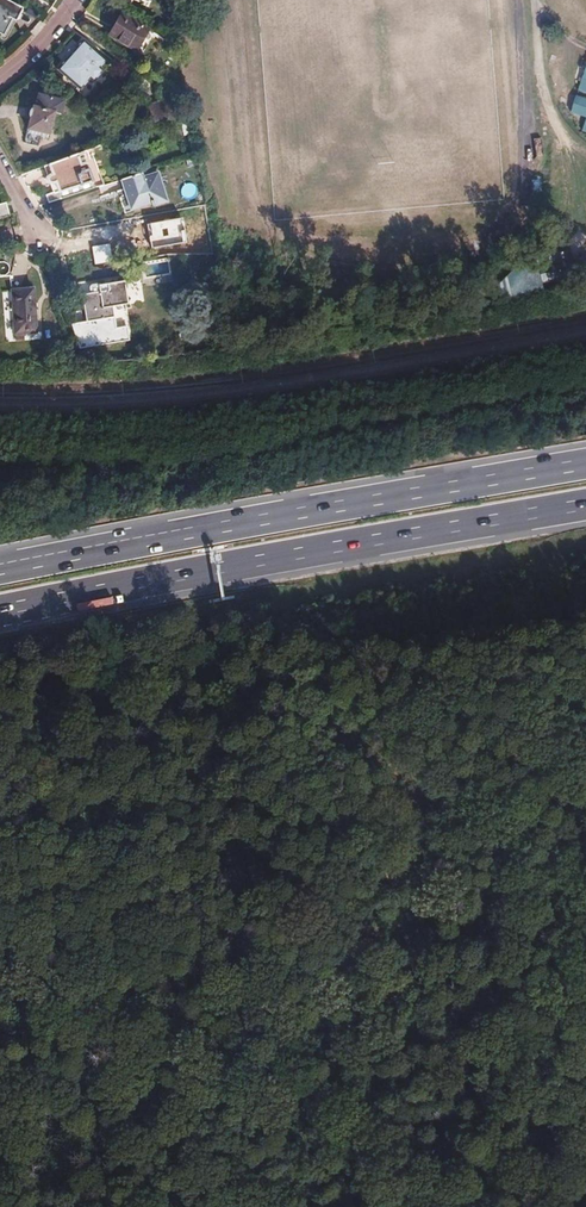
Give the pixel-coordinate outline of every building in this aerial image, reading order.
[(8,20),(12,22),(18,10),(0,0),(0,36),(8,20)] [(106,38),(132,53),(145,33),(118,17),(106,38)] [(0,36),(0,37),(3,39),(12,22),(8,20),(0,36)] [(145,33),(132,53),(136,56),(149,35),(145,33)] [(74,50),(64,61),(55,72),(78,94),(87,83),(89,86),(100,74),(97,72),(103,64),(80,44),(74,50)] [(61,58),(64,61),(74,50),(71,47),(61,58)] [(569,108),(585,115),(585,67),(569,108)] [(31,108),(25,130),(46,136),(52,115),(59,116),(62,104),(38,96),(34,109),(31,108)] [(150,130),(168,124),(161,105),(144,111),(150,130)] [(87,152),(40,168),(43,180),(42,180),(44,187),(46,187),(49,195),(41,198),(44,206),(99,189),(95,179),(87,152)] [(139,181),(138,178),(115,184),(118,192),(113,194),(120,216),(127,214),(126,212),(145,206),(147,211),(163,206),(153,177),(139,181)] [(205,242),(201,220),(183,222),(185,236),(191,235),(193,244),(205,242)] [(64,329),(73,352),(122,345),(120,330),(109,332),(108,322),(106,322),(105,312),(121,309),(118,286),(92,289),(93,297),(75,299),(80,326),(64,329)] [(29,290),(6,291),(9,336),(32,335),(29,290)]
